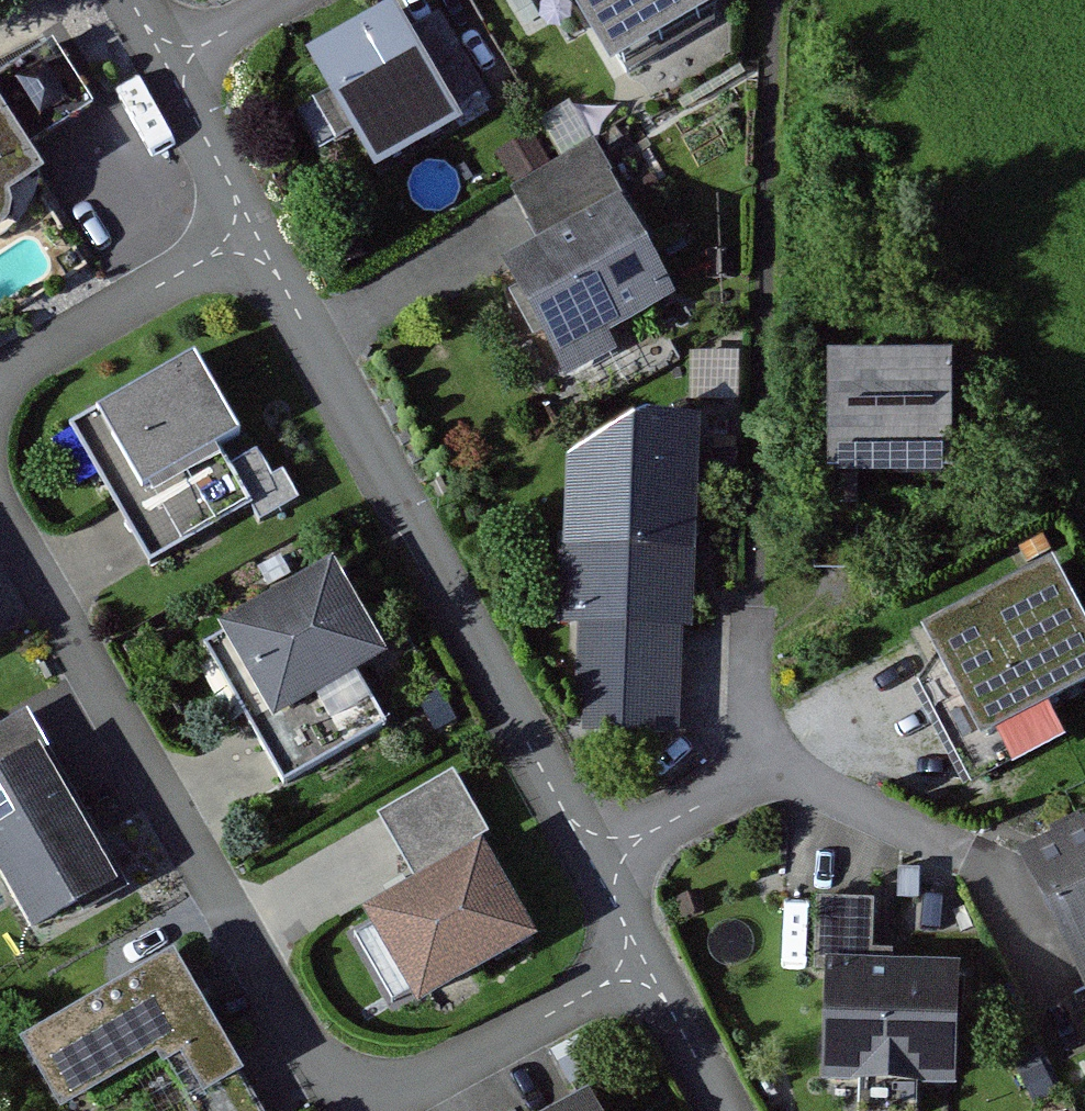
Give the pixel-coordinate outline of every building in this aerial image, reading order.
[(308,46),(377,162),(461,113),(394,0),(385,0),(308,46)] [(629,70),(716,18),(716,0),(588,0),(629,70)] [(66,42),(8,79),(49,141),(106,104),(66,42)] [(0,84),(0,212),(66,173),(49,141),(8,79),(0,84)] [(620,194),(592,145),(515,188),(528,211),(542,237),(620,194)] [(542,237),(504,259),(566,373),(617,345),(608,329),(675,293),(620,194),(542,237)] [(193,350),(72,420),(118,499),(138,534),(154,561),(253,504),(261,516),(297,495),(281,468),(274,473),(257,443),(231,458),(223,444),(241,433),(193,350)] [(949,351),(820,354),(822,474),(951,471),(949,351)] [(656,418),(569,464),(566,731),(672,730),(675,632),(691,601),(703,417),(656,418)] [(340,564),(208,637),(276,760),(286,777),(383,724),(351,667),(386,648),(340,564)] [(945,631),(1003,745),(1084,703),(1084,586),(1074,565),(945,631)] [(0,725),(0,864),(33,924),(120,875),(37,728),(27,710),(0,725)] [(453,771),(380,812),(399,844),(416,873),(480,836),(487,831),(453,771)] [(416,873),(361,905),(416,998),(534,929),(480,836),(416,873)] [(1042,857),(1084,944),(1084,836),(1042,857)] [(960,966),(825,959),(818,1085),(953,1092),(960,966)] [(39,1045),(73,1110),(170,1061),(196,1110),(273,1110),(196,964),(39,1045)] [(589,1096),(562,1110),(598,1110),(589,1096)]
